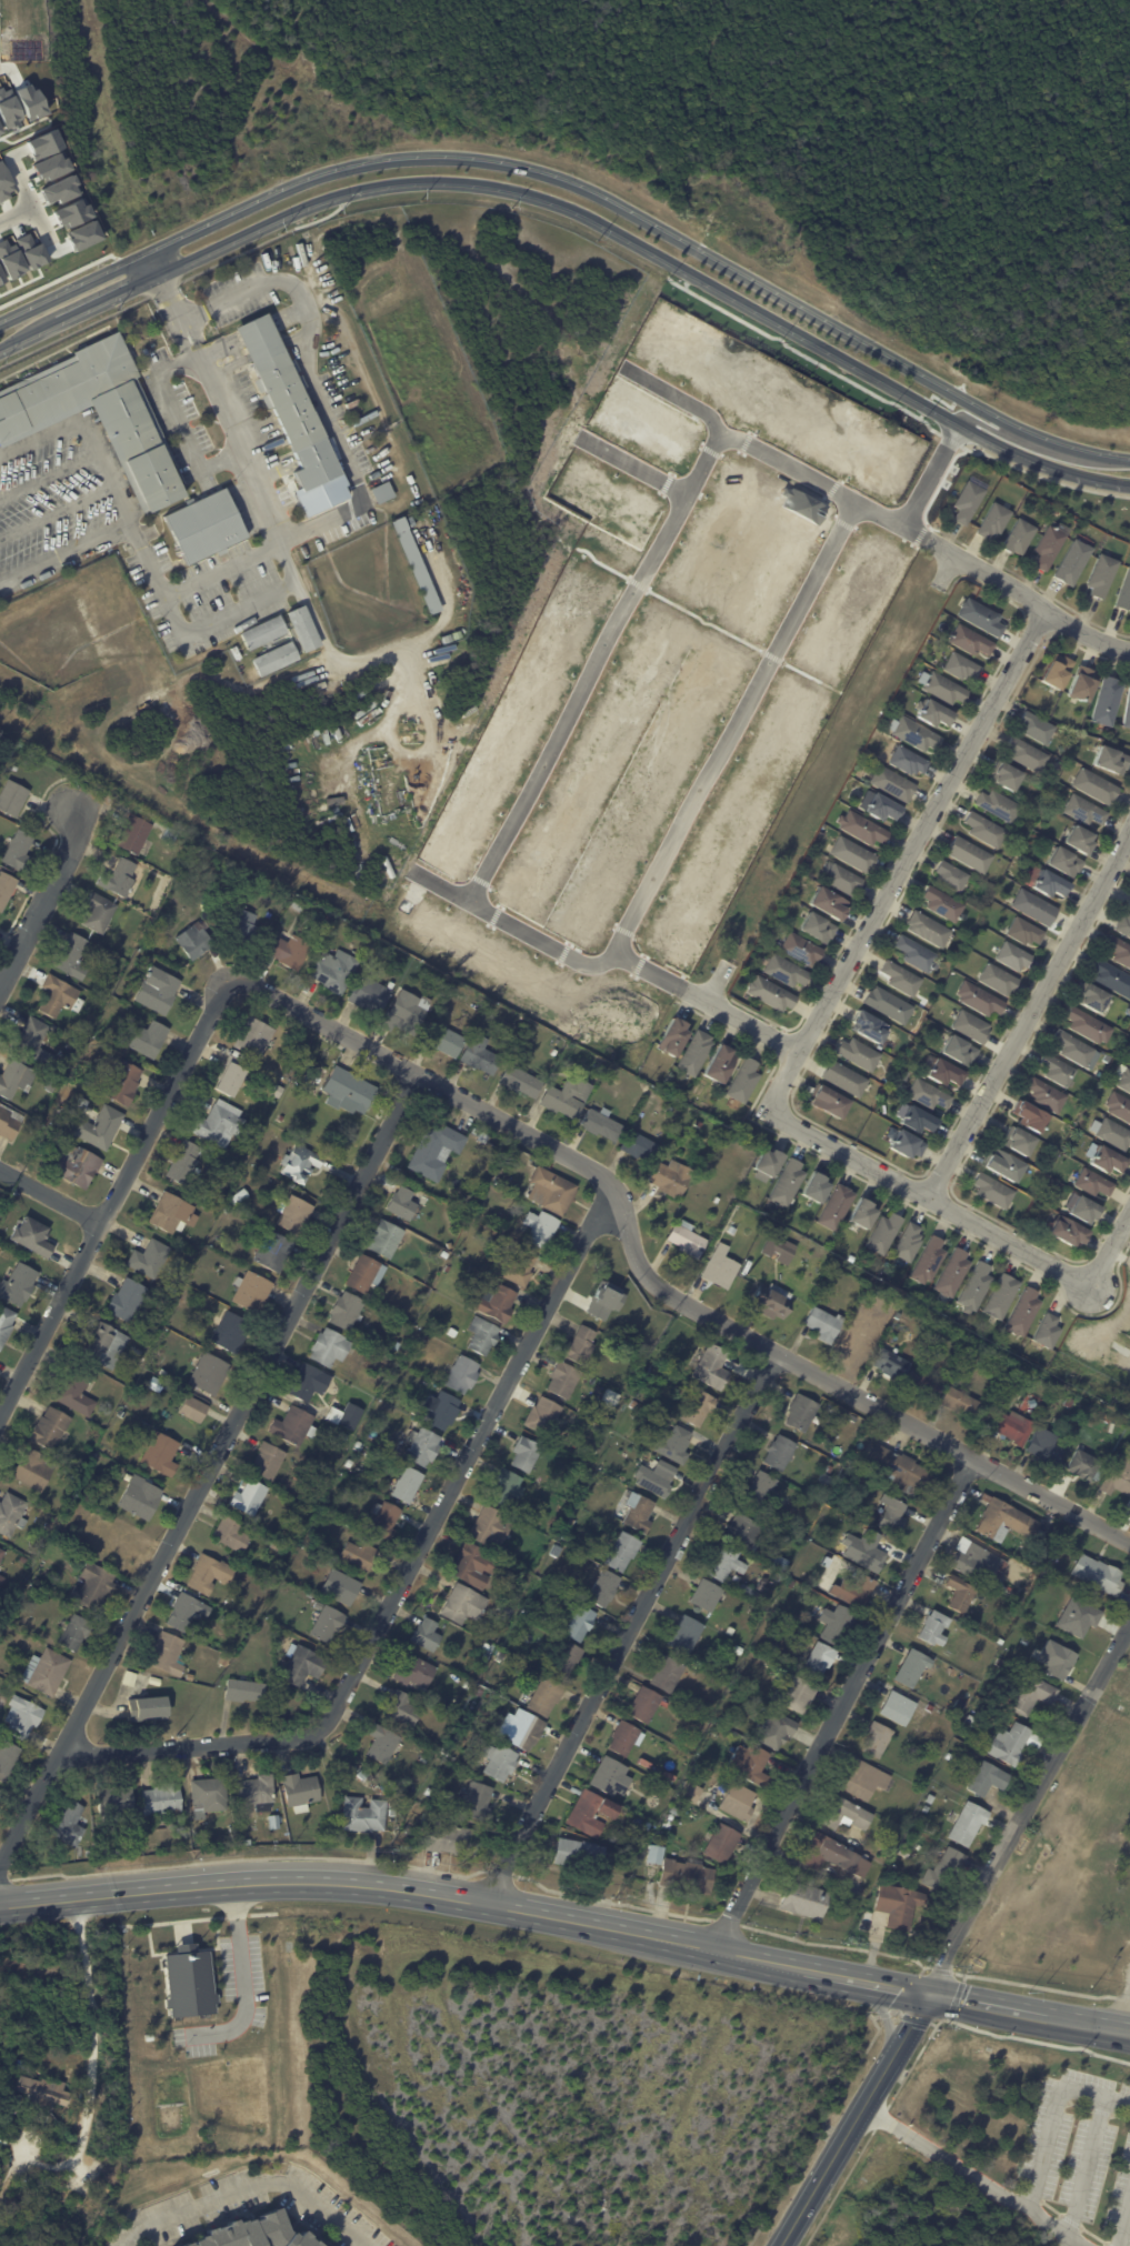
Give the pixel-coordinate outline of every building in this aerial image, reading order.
[(10,40),(10,54),(12,54),(12,60),(43,60),(43,40),(10,40)] [(16,90),(30,119),(36,117),(37,118),(48,112),(38,90),(31,93),(28,86),(21,88),(16,90)] [(7,130),(12,127),(12,128),(20,124),(18,120),(23,118),(10,89),(3,91),(2,88),(0,89),(0,115),(7,130)] [(27,142),(28,147),(33,156),(38,153),(39,157),(41,156),(42,157),(63,147),(54,129),(27,142)] [(31,166),(38,178),(42,177),(43,179),(47,177),(49,180),(71,169),(62,150),(31,166)] [(8,195),(0,199),(0,165),(11,188),(6,190),(8,195)] [(41,190),(47,202),(57,198),(60,203),(82,193),(73,174),(41,190)] [(53,211),(59,223),(66,220),(69,227),(93,215),(88,204),(84,205),(80,199),(53,211)] [(94,219),(102,237),(74,251),(71,244),(69,239),(73,237),(71,231),(94,219)] [(14,239),(29,269),(46,261),(38,243),(32,245),(27,233),(14,239)] [(8,278),(14,274),(14,273),(18,272),(18,271),(23,268),(12,244),(7,248),(3,241),(0,242),(0,262),(8,278)] [(270,315),(291,360),(296,358),(301,370),(297,372),(299,375),(302,374),(309,387),(304,389),(308,397),(312,394),(313,395),(309,398),(314,410),(316,409),(328,435),(327,437),(343,472),(306,491),(299,477),(294,479),(291,474),(304,468),(274,405),(268,408),(262,397),(269,393),(267,390),(261,392),(254,380),(261,378),(237,327),(268,311),(270,315)] [(1,448),(0,445),(0,390),(76,354),(74,351),(119,330),(132,359),(140,375),(138,377),(163,432),(159,434),(187,494),(144,514),(93,404),(1,448)] [(972,481),(988,490),(968,525),(956,519),(961,508),(956,505),(969,480),(972,481)] [(378,503),(371,489),(389,481),(397,495),(379,504),(378,503)] [(236,543),(189,565),(166,515),(188,505),(186,501),(193,498),(196,502),(226,487),(250,537),(236,543)] [(792,489),(791,491),(784,488),(781,494),(787,497),(782,505),(818,524),(824,512),(823,511),(826,507),(792,489)] [(1004,505),(1013,511),(1001,534),(999,533),(998,535),(993,533),(990,539),(979,532),(996,501),(1004,505)] [(404,515),(444,610),(432,615),(421,591),(392,522),(396,520),(404,515)] [(144,532),(143,532),(140,525),(157,518),(160,524),(144,532)] [(1022,519),(1039,528),(1024,555),(1016,551),(1014,553),(1004,548),(1020,518),(1022,519)] [(1057,528),(1069,534),(1048,572),(1036,564),(1041,554),(1036,551),(1050,524),(1057,528)] [(1087,543),(1096,548),(1073,586),(1056,575),(1078,538),(1087,543)] [(1106,554),(1120,561),(1103,600),(1090,594),(1093,588),(1088,585),(1101,553),(1106,554)] [(1116,605),(1129,567),(1129,610),(1116,605)] [(1001,619),(999,623),(1007,628),(1001,639),(959,616),(962,612),(962,610),(962,609),(962,608),(966,601),(967,602),(969,599),(1002,616),(1001,619)] [(302,605),(319,644),(301,652),(284,613),(302,605)] [(238,633),(277,615),(284,632),(246,650),(238,633)] [(997,646),(991,656),(981,651),(978,655),(977,655),(977,656),(950,642),(952,638),(951,638),(952,635),(953,636),(960,623),(998,644),(997,646)] [(452,633),(459,631),(462,638),(454,640),(452,633)] [(442,638),(450,634),(452,641),(444,643),(442,638)] [(249,659),(289,640),(298,659),(258,678),(249,659)] [(983,670),(978,680),(971,676),(969,681),(964,679),(963,681),(944,670),(954,652),(984,669),(983,670)] [(1064,658),(1074,664),(1069,674),(1071,675),(1062,692),(1042,681),(1057,655),(1062,659),(1063,658),(1064,658)] [(1081,666),(1091,671),(1088,678),(1097,682),(1088,702),(1068,693),(1076,676),(1073,674),(1078,664),(1081,666)] [(970,693),(964,703),(958,699),(954,704),(931,692),(930,692),(924,689),(927,685),(919,681),(924,671),(932,675),(934,671),(971,691),(970,693)] [(1106,674),(1119,679),(1119,682),(1126,683),(1112,726),(1092,721),(1106,674)] [(956,716),(952,722),(951,721),(949,726),(939,721),(936,726),(918,716),(921,712),(914,708),(919,701),(924,704),(928,699),(956,714),(956,716)] [(1056,731),(1047,746),(1020,731),(1023,723),(1021,722),(1027,712),(1057,729),(1056,731)] [(941,746),(937,753),(932,751),(931,753),(924,750),(923,752),(889,733),(900,713),(942,738),(938,744),(941,746)] [(1047,764),(1040,775),(1011,759),(1014,752),(1008,749),(1013,736),(1050,756),(1047,764)] [(930,764),(924,773),(919,770),(917,774),(913,772),(912,774),(890,762),(900,744),(931,762),(930,764)] [(1129,758),(1124,770),(1123,769),(1121,775),(1094,764),(1101,745),(1120,752),(1120,753),(1129,758)] [(1003,762),(1026,774),(1014,793),(991,780),(994,774),(991,772),(998,761),(1002,763),(1003,762)] [(917,786),(908,802),(870,782),(880,764),(918,784),(917,786)] [(1120,790),(1111,806),(1072,784),(1082,766),(1121,789),(1120,790)] [(17,819),(0,809),(0,797),(10,779),(31,791),(31,792),(30,794),(32,795),(20,816),(18,815),(17,819)] [(977,803),(983,792),(990,796),(993,790),(1023,806),(1020,812),(1024,814),(1020,822),(1017,820),(1013,825),(977,804),(977,803)] [(903,811),(897,821),(887,815),(883,821),(866,811),(876,792),(904,809),(903,811)] [(1109,815),(1104,825),(1093,820),(1091,824),(1077,818),(1076,819),(1063,811),(1073,793),(1110,813),(1109,815)] [(891,834),(886,844),(877,840),(873,845),(840,828),(842,824),(838,822),(842,814),(846,818),(850,810),(892,832),(891,834)] [(1004,839),(999,850),(970,833),(973,828),(964,823),(971,811),(1009,831),(1004,839)] [(1034,820),(1028,816),(1031,811),(1038,814),(1034,820)] [(154,826),(147,842),(151,844),(144,856),(140,854),(139,855),(117,844),(123,832),(123,833),(133,814),(154,825),(154,826)] [(1092,845),(1087,855),(1064,842),(1074,824),(1093,835),(1090,842),(1093,843),(1092,845)] [(163,836),(169,826),(180,832),(174,844),(162,839),(163,836)] [(34,841),(27,854),(32,858),(23,873),(1,861),(11,845),(10,844),(13,839),(19,829),(36,839),(34,841)] [(878,859),(869,875),(831,854),(842,835),(880,856),(878,859)] [(952,846),(958,836),(996,858),(986,875),(949,855),(952,848),(951,848),(952,846)] [(1083,862),(1077,872),(1076,871),(1072,878),(1047,864),(1058,845),(1076,855),(1074,855),(1083,861),(1083,862)] [(113,875),(122,856),(139,865),(132,879),(137,881),(137,882),(141,884),(136,894),(138,895),(134,902),(98,884),(104,871),(113,875)] [(968,880),(961,893),(937,880),(940,874),(937,872),(943,860),(971,875),(968,880)] [(864,882),(860,891),(858,890),(853,896),(826,882),(836,863),(866,880),(864,882)] [(1072,888),(1070,892),(1069,892),(1066,898),(1056,892),(1052,898),(1036,888),(1046,870),(1073,885),(1072,888)] [(2,913),(0,912),(0,873),(1,871),(19,880),(2,913)] [(961,913),(957,923),(928,906),(931,900),(923,895),(929,884),(967,904),(961,913)] [(846,905),(844,908),(848,909),(841,921),(810,903),(820,885),(848,902),(846,905)] [(1059,911),(1050,928),(1012,906),(1022,888),(1060,910),(1059,911)] [(110,922),(103,935),(83,924),(87,918),(84,916),(89,909),(91,910),(92,909),(87,905),(94,892),(120,905),(110,922)] [(300,913),(290,906),(296,898),(306,904),(300,913)] [(251,944),(229,935),(239,909),(259,915),(254,925),(262,928),(256,945),(251,944)] [(952,932),(943,949),(909,930),(911,926),(908,924),(916,910),(953,931),(952,932)] [(837,928),(831,939),(829,939),(826,944),(800,930),(811,911),(828,921),(828,922),(837,928)] [(1126,913),(1129,916),(1129,941),(1111,930),(1120,915),(1123,918),(1126,913)] [(1047,934),(1041,944),(1034,940),(1032,944),(1029,942),(1028,945),(1008,934),(1018,915),(1048,932),(1047,934)] [(211,947),(212,949),(193,962),(177,939),(196,925),(211,947)] [(289,932),(313,945),(299,973),(279,962),(280,961),(271,955),(284,930),(289,932)] [(53,966),(56,963),(53,962),(62,945),(64,946),(72,932),(91,942),(87,949),(92,952),(84,966),(90,970),(83,982),(53,966)] [(826,952),(819,963),(817,962),(813,966),(812,966),(811,969),(781,951),(781,950),(777,947),(784,934),(789,936),(792,932),(826,951),(826,952)] [(906,955),(908,953),(896,946),(902,934),(940,955),(937,961),(941,963),(938,971),(933,969),(930,974),(903,960),(906,955)] [(1109,935),(1129,948),(1129,972),(1110,960),(1113,954),(1102,947),(1109,935)] [(1032,957),(1027,967),(1023,965),(1020,972),(996,959),(1007,940),(1033,955),(1032,957)] [(324,986),(326,984),(310,976),(323,951),(334,957),(339,950),(361,961),(342,996),(323,987),(324,986)] [(779,955),(813,974),(807,986),(799,982),(794,989),(766,972),(776,953),(779,955)] [(1096,959),(1129,979),(1129,996),(1128,996),(1126,1001),(1090,980),(1093,974),(1088,971),(1096,959)] [(919,990),(914,999),(889,984),(893,977),(882,972),(889,960),(924,980),(919,990)] [(1020,982),(1014,991),(1011,990),(1008,996),(979,980),(989,962),(1021,980),(1020,982)] [(182,983),(176,995),(177,996),(166,1017),(136,1001),(153,966),(183,982),(182,983)] [(49,993),(50,991),(42,987),(50,973),(82,991),(79,997),(87,1002),(80,1013),(73,1010),(72,1011),(64,1006),(57,1020),(39,1011),(49,993)] [(798,999),(792,1009),(787,1006),(783,1012),(747,993),(750,987),(749,986),(751,982),(753,982),(758,974),(799,997),(798,999)] [(359,1006),(348,1000),(357,984),(360,986),(366,975),(387,987),(391,982),(396,984),(392,991),(393,991),(378,1017),(359,1006)] [(1007,1004),(1001,1014),(993,1011),(990,1017),(960,1000),(962,996),(957,994),(966,980),(1007,1003),(1007,1004)] [(1106,996),(1094,1014),(1077,1004),(1080,997),(1077,995),(1083,984),(1106,996)] [(914,1009),(906,1026),(864,1003),(871,991),(873,992),(877,985),(916,1007),(914,1009)] [(400,1027),(402,1023),(396,1020),(397,1017),(390,1013),(402,990),(421,1000),(419,1004),(430,1011),(416,1037),(399,1027),(400,1027)] [(1106,1039),(1102,1044),(1099,1041),(1096,1045),(1067,1027),(1070,1022),(1062,1017),(1070,1005),(1111,1030),(1106,1039)] [(990,1027),(988,1032),(991,1033),(984,1045),(952,1027),(962,1009),(992,1025),(990,1027)] [(886,1036),(880,1045),(857,1031),(859,1026),(853,1022),(860,1010),(889,1026),(886,1031),(888,1032),(886,1036)] [(271,1039),(260,1060),(233,1045),(250,1014),(277,1029),(271,1039)] [(46,1039),(34,1060),(11,1046),(19,1031),(22,1033),(31,1016),(52,1027),(46,1039)] [(676,1016),(689,1024),(686,1030),(690,1032),(677,1057),(658,1047),(674,1016),(676,1016)] [(170,1031),(154,1061),(129,1047),(140,1026),(148,1031),(153,1020),(171,1030),(170,1031)] [(436,1049),(426,1043),(437,1023),(468,1039),(457,1060),(436,1049)] [(82,1026),(90,1030),(84,1039),(78,1035),(82,1026)] [(708,1035),(713,1037),(711,1041),(716,1043),(696,1077),(678,1067),(699,1030),(708,1035)] [(1090,1056),(1082,1069),(1057,1054),(1060,1047),(1049,1042),(1057,1030),(1093,1051),(1090,1056)] [(503,1059),(493,1076),(479,1069),(478,1070),(461,1061),(476,1033),(491,1041),(487,1049),(503,1059)] [(978,1051),(972,1061),(970,1060),(967,1066),(942,1053),(952,1034),(969,1043),(969,1044),(978,1049),(978,1051)] [(880,1060),(872,1073),(850,1060),(849,1062),(846,1060),(847,1057),(837,1052),(843,1040),(850,1044),(853,1037),(883,1054),(880,1060)] [(722,1043),(734,1050),(732,1052),(739,1056),(723,1084),(704,1074),(722,1043)] [(1043,1075),(1046,1071),(1037,1065),(1043,1053),(1074,1071),(1064,1090),(1042,1077),(1043,1075)] [(231,1056),(247,1065),(244,1070),(247,1071),(232,1097),(214,1087),(219,1081),(216,1080),(229,1055),(231,1056)] [(758,1062),(761,1064),(757,1072),(762,1075),(747,1105),(728,1094),(749,1057),(758,1062)] [(964,1075),(962,1081),(961,1080),(959,1085),(948,1080),(946,1085),(928,1076),(938,1057),(967,1073),(964,1075)] [(11,1102),(0,1096),(0,1075),(2,1076),(12,1059),(39,1073),(32,1086),(33,1087),(29,1094),(19,1089),(11,1102)] [(823,1077),(832,1059),(870,1080),(861,1097),(823,1077)] [(143,1073),(139,1083),(140,1084),(136,1092),(138,1093),(129,1109),(103,1094),(122,1060),(144,1072),(143,1073)] [(46,1061),(58,1066),(53,1075),(41,1069),(46,1061)] [(338,1065),(379,1086),(364,1112),(357,1107),(353,1112),(341,1106),(340,1109),(327,1102),(332,1093),(323,1089),(337,1064),(338,1065)] [(522,1071),(546,1083),(537,1100),(517,1090),(516,1092),(500,1083),(511,1064),(522,1071)] [(1119,1064),(1129,1070),(1129,1095),(1109,1083),(1119,1064)] [(584,1106),(576,1121),(559,1112),(557,1114),(540,1104),(551,1085),(562,1092),(569,1081),(572,1083),(577,1076),(594,1086),(584,1103),(586,1104),(584,1106)] [(1060,1106),(1054,1115),(1031,1102),(1032,1099),(1028,1096),(1030,1092),(1023,1089),(1030,1076),(1066,1096),(1060,1106)] [(954,1100),(949,1110),(942,1106),(939,1104),(936,1110),(928,1105),(916,1099),(914,1099),(909,1096),(919,1077),(956,1099),(954,1100)] [(52,1080),(59,1084),(54,1093),(47,1089),(52,1080)] [(813,1104),(817,1099),(812,1096),(819,1083),(854,1102),(844,1121),(813,1104)] [(278,1084),(284,1087),(279,1097),(272,1094),(278,1084)] [(1111,1091),(1129,1102),(1129,1127),(1106,1112),(1108,1109),(1103,1105),(1111,1091)] [(207,1119),(216,1102),(217,1103),(219,1097),(243,1110),(240,1115),(247,1120),(238,1135),(233,1133),(226,1149),(190,1129),(198,1113),(207,1119)] [(88,1106),(86,1110),(78,1106),(81,1099),(90,1102),(88,1106)] [(1046,1116),(1036,1135),(1020,1126),(1022,1124),(1019,1123),(1021,1120),(1012,1114),(1017,1107),(1014,1106),(1018,1101),(1046,1116)] [(12,1142),(0,1135),(0,1103),(22,1115),(21,1119),(20,1122),(22,1123),(12,1142)] [(127,1115),(107,1153),(71,1134),(79,1117),(93,1125),(106,1104),(127,1115)] [(939,1123),(937,1127),(936,1126),(932,1132),(922,1126),(919,1132),(902,1123),(912,1104),(941,1120),(939,1123)] [(601,1114),(624,1126),(616,1143),(599,1133),(597,1136),(580,1127),(590,1109),(601,1114)] [(1103,1117),(1129,1133),(1129,1150),(1126,1147),(1122,1153),(1092,1136),(1103,1117)] [(456,1130),(469,1136),(460,1154),(452,1150),(446,1162),(449,1163),(439,1182),(408,1166),(430,1124),(434,1126),(438,1120),(456,1130)] [(1032,1140),(1022,1159),(1003,1147),(1008,1142),(1003,1140),(1011,1127),(1032,1140)] [(661,1146),(651,1165),(620,1150),(631,1130),(661,1146)] [(924,1145),(919,1156),(913,1153),(910,1159),(890,1147),(900,1130),(921,1141),(920,1141),(926,1144),(924,1145)] [(166,1175),(186,1139),(202,1147),(201,1150),(206,1152),(203,1156),(199,1154),(197,1159),(200,1161),(196,1169),(201,1171),(198,1177),(192,1174),(187,1186),(166,1175)] [(324,1160),(321,1167),(312,1163),(311,1166),(316,1169),(311,1175),(309,1174),(304,1183),(282,1172),(286,1165),(281,1163),(287,1153),(290,1154),(292,1149),(293,1150),(297,1142),(327,1156),(324,1160)] [(104,1161),(98,1174),(96,1173),(86,1192),(53,1174),(69,1144),(78,1150),(79,1147),(104,1161)] [(1126,1163),(1120,1173),(1114,1170),(1113,1172),(1109,1170),(1106,1175),(1084,1163),(1096,1144),(1126,1162),(1126,1163)] [(783,1154),(787,1156),(773,1179),(754,1167),(766,1150),(772,1153),(774,1150),(783,1154)] [(1022,1166),(1011,1184),(981,1166),(988,1154),(992,1156),(996,1151),(1022,1166)] [(792,1159),(803,1164),(800,1171),(807,1174),(788,1210),(783,1207),(781,1207),(777,1205),(777,1204),(769,1200),(791,1157),(792,1159)] [(684,1165),(697,1173),(681,1200),(678,1197),(677,1200),(659,1190),(660,1187),(650,1182),(661,1162),(678,1172),(682,1163),(684,1165)] [(547,1169),(579,1185),(563,1215),(544,1205),(529,1196),(536,1184),(530,1182),(539,1165),(547,1169)] [(1113,1186),(1106,1199),(1096,1192),(1091,1199),(1071,1186),(1082,1169),(1113,1186)] [(826,1175),(829,1177),(828,1180),(831,1182),(830,1184),(833,1186),(823,1205),(802,1194),(816,1171),(826,1175)] [(1009,1201),(1003,1211),(973,1194),(977,1187),(970,1184),(977,1172),(1013,1193),(1009,1201)] [(414,1193),(411,1200),(419,1204),(410,1221),(388,1207),(397,1192),(398,1192),(402,1184),(416,1192),(414,1193)] [(849,1189),(852,1190),(851,1192),(857,1195),(837,1233),(818,1223),(839,1184),(846,1187),(849,1189)] [(244,1187),(251,1195),(238,1205),(237,1203),(234,1205),(231,1201),(233,1199),(232,1196),(244,1187)] [(159,1226),(149,1221),(159,1204),(158,1204),(164,1191),(194,1207),(191,1213),(198,1216),(192,1226),(186,1223),(180,1232),(176,1229),(172,1234),(159,1226)] [(316,1206),(301,1235),(278,1223),(283,1213),(278,1210),(283,1201),(288,1203),(292,1194),(316,1206)] [(1099,1210),(1093,1220),(1090,1219),(1087,1225),(1082,1223),(1081,1224),(1062,1213),(1072,1194),(1099,1210)] [(871,1203),(874,1204),(872,1207),(879,1211),(869,1230),(850,1220),(862,1197),(871,1203)] [(558,1225),(544,1250),(526,1240),(532,1229),(523,1223),(529,1212),(538,1216),(541,1211),(560,1221),(558,1225)] [(891,1212),(903,1219),(883,1255),(864,1245),(881,1215),(887,1219),(891,1212)] [(48,1236),(47,1240),(46,1239),(44,1240),(56,1246),(49,1260),(11,1239),(17,1227),(19,1229),(27,1215),(51,1229),(48,1233),(49,1234),(48,1236)] [(1086,1234),(1080,1245),(1073,1242),(1071,1247),(1046,1234),(1053,1220),(1057,1221),(1059,1216),(1087,1232),(1086,1234)] [(403,1230),(406,1231),(391,1260),(369,1247),(374,1237),(372,1235),(381,1217),(403,1230)] [(700,1262),(680,1251),(681,1247),(668,1241),(677,1224),(680,1226),(683,1220),(696,1226),(692,1232),(710,1242),(700,1262)] [(918,1225),(921,1226),(918,1232),(921,1234),(920,1237),(923,1240),(911,1261),(910,1262),(891,1252),(908,1220),(918,1225)] [(733,1224),(739,1227),(736,1235),(729,1232),(733,1224)] [(296,1242),(280,1273),(253,1260),(269,1229),(296,1242)] [(932,1234),(943,1240),(940,1247),(947,1250),(930,1281),(927,1279),(924,1284),(909,1276),(931,1233),(932,1234)] [(171,1249),(156,1280),(127,1264),(134,1247),(143,1253),(152,1236),(172,1247),(171,1249)] [(779,1262),(778,1261),(773,1257),(772,1259),(762,1253),(771,1236),(786,1244),(788,1241),(800,1247),(789,1267),(779,1262)] [(742,1265),(729,1291),(702,1277),(716,1252),(721,1242),(731,1247),(727,1257),(742,1265)] [(954,1245),(968,1252),(964,1257),(970,1261),(952,1296),(948,1294),(946,1295),(941,1293),(941,1291),(932,1286),(954,1244),(954,1245)] [(537,1260),(531,1271),(533,1272),(526,1287),(496,1272),(501,1261),(512,1266),(521,1247),(538,1256),(537,1260)] [(443,1252),(444,1250),(450,1253),(447,1259),(441,1254),(443,1252)] [(353,1271),(363,1252),(389,1266),(378,1286),(372,1283),(367,1294),(346,1283),(353,1271)] [(980,1260),(991,1265),(987,1274),(993,1276),(976,1311),(974,1311),(972,1314),(962,1310),(964,1305),(957,1302),(978,1259),(980,1260)] [(4,1295),(0,1293),(0,1283),(3,1277),(8,1281),(14,1267),(16,1267),(19,1261),(40,1272),(39,1275),(22,1307),(3,1297),(4,1295)] [(479,1273),(477,1276),(469,1272),(472,1265),(480,1270),(479,1273)] [(273,1285),(259,1314),(232,1301),(239,1287),(233,1284),(238,1276),(243,1280),(248,1270),(274,1284),(273,1285)] [(1012,1276),(1022,1281),(1002,1320),(982,1310),(1002,1271),(1012,1276)] [(118,1292),(127,1276),(149,1289),(142,1301),(147,1303),(142,1312),(138,1310),(130,1323),(106,1310),(116,1291),(118,1292)] [(603,1320),(608,1307),(616,1311),(624,1292),(597,1281),(584,1312),(603,1320)] [(507,1286),(519,1293),(511,1306),(514,1309),(507,1323),(477,1307),(488,1287),(496,1292),(500,1283),(507,1286)] [(779,1287),(794,1295),(791,1301),(794,1303),(784,1322),(751,1304),(761,1285),(769,1290),(772,1283),(779,1287)] [(1026,1284),(1040,1292),(1037,1297),(1041,1300),(1023,1336),(1004,1326),(1026,1284)] [(169,1285),(177,1290),(173,1296),(164,1292),(169,1285)] [(367,1301),(350,1332),(330,1321),(333,1314),(331,1313),(340,1295),(342,1296),(346,1290),(367,1301)] [(182,1293),(189,1297),(186,1304),(178,1301),(182,1293)] [(14,1325),(0,1352),(0,1303),(18,1313),(18,1314),(12,1324),(14,1325)] [(820,1334),(804,1325),(814,1306),(837,1317),(839,1314),(847,1318),(831,1346),(819,1340),(821,1334),(820,1334)] [(242,1346),(238,1355),(211,1341),(227,1311),(254,1325),(242,1346)] [(1047,1311),(1059,1316),(1054,1324),(1061,1327),(1051,1348),(1032,1340),(1046,1311),(1047,1311)] [(870,1317),(866,1325),(859,1322),(863,1313),(870,1316),(870,1317)] [(501,1328),(498,1334),(500,1335),(494,1346),(492,1345),(487,1356),(469,1347),(477,1334),(468,1330),(476,1315),(501,1328)] [(131,1337),(113,1370),(81,1353),(99,1320),(131,1337)] [(576,1336),(582,1323),(599,1332),(593,1342),(597,1344),(586,1365),(562,1354),(570,1340),(573,1342),(576,1336)] [(859,1326),(864,1330),(862,1334),(877,1342),(867,1362),(856,1356),(856,1357),(838,1348),(851,1323),(859,1326)] [(352,1344),(343,1361),(337,1357),(331,1367),(311,1357),(314,1351),(312,1350),(321,1332),(323,1333),(328,1326),(348,1337),(347,1338),(353,1342),(352,1344)] [(451,1327),(458,1332),(454,1338),(448,1334),(451,1327)] [(130,1341),(133,1332),(150,1340),(146,1350),(130,1341)] [(728,1356),(722,1367),(731,1373),(721,1392),(693,1376),(711,1343),(730,1353),(728,1356)] [(886,1350),(913,1365),(904,1382),(897,1377),(896,1380),(883,1374),(884,1372),(874,1366),(883,1348),(886,1350)] [(214,1397),(213,1398),(187,1384),(203,1352),(231,1367),(214,1397)] [(480,1365),(477,1371),(480,1372),(476,1383),(471,1390),(468,1388),(464,1394),(446,1384),(452,1371),(451,1371),(454,1364),(456,1365),(461,1353),(481,1364),(480,1365)] [(663,1364),(667,1356),(679,1362),(676,1370),(663,1364)] [(582,1375),(569,1401),(548,1390),(553,1378),(551,1377),(560,1360),(583,1373),(582,1375)] [(323,1394),(322,1395),(316,1392),(309,1403),(289,1392),(306,1362),(332,1376),(323,1394)] [(94,1373),(83,1394),(98,1402),(90,1417),(54,1398),(68,1372),(70,1373),(74,1363),(94,1373)] [(1018,1374),(1021,1367),(1029,1371),(1026,1377),(1018,1374)] [(162,1368),(168,1372),(166,1377),(159,1373),(162,1368)] [(911,1392),(907,1388),(917,1368),(947,1384),(939,1401),(926,1394),(923,1397),(911,1392)] [(947,1407),(942,1405),(951,1386),(984,1404),(977,1421),(962,1413),(960,1415),(947,1407)] [(606,1397),(610,1388),(622,1395),(614,1410),(602,1403),(606,1397)] [(719,1402),(713,1412),(710,1411),(700,1427),(682,1418),(699,1388),(720,1400),(719,1402)] [(461,1403),(459,1407),(461,1408),(452,1425),(450,1424),(447,1431),(427,1421),(431,1410),(426,1406),(431,1394),(438,1397),(442,1390),(462,1401),(461,1403)] [(790,1416),(789,1415),(791,1412),(789,1411),(799,1393),(821,1405),(807,1433),(787,1423),(790,1416)] [(210,1406),(201,1424),(179,1412),(189,1394),(210,1406)] [(526,1423),(534,1405),(537,1406),(542,1395),(564,1407),(559,1417),(564,1420),(559,1431),(553,1428),(549,1436),(526,1423)] [(1066,1404),(1070,1397),(1074,1401),(1070,1407),(1066,1404)] [(634,1401),(640,1404),(636,1410),(630,1406),(634,1401)] [(366,1410),(354,1432),(339,1423),(338,1424),(327,1418),(333,1406),(344,1412),(349,1402),(366,1410)] [(67,1431),(56,1452),(29,1437),(36,1424),(38,1424),(42,1415),(43,1416),(49,1405),(73,1417),(67,1431)] [(292,1443),(269,1432),(276,1418),(283,1423),(292,1405),(316,1417),(312,1425),(320,1430),(314,1440),(307,1435),(300,1447),(292,1443)] [(1013,1411),(1034,1421),(1021,1446),(1012,1442),(1013,1440),(993,1428),(1002,1411),(1008,1414),(1010,1408),(1013,1411)] [(122,1410),(128,1413),(124,1418),(119,1415),(122,1410)] [(1104,1421),(1108,1415),(1114,1418),(1111,1424),(1104,1421)] [(680,1425),(693,1433),(690,1440),(692,1441),(687,1451),(691,1453),(684,1465),(654,1450),(667,1428),(673,1432),(678,1424),(680,1425)] [(1054,1465),(1026,1450),(1039,1425),(1058,1435),(1054,1443),(1064,1448),(1054,1465)] [(443,1437),(439,1444),(442,1445),(433,1462),(430,1461),(427,1467),(404,1456),(410,1447),(411,1447),(413,1444),(407,1442),(413,1430),(419,1433),(422,1426),(443,1437)] [(180,1445),(172,1461),(180,1465),(172,1477),(141,1461),(148,1447),(142,1444),(147,1436),(152,1440),(158,1430),(181,1443),(180,1445)] [(342,1431),(349,1434),(346,1441),(339,1437),(342,1431)] [(544,1446),(531,1474),(512,1464),(518,1453),(513,1451),(522,1434),(544,1446)] [(793,1454),(783,1473),(764,1462),(769,1453),(768,1452),(773,1442),(776,1442),(779,1435),(798,1445),(793,1454)] [(251,1468),(261,1450),(259,1448),(263,1440),(287,1452),(272,1481),(250,1470),(251,1468)] [(359,1441),(366,1444),(361,1452),(356,1448),(359,1441)] [(874,1441),(900,1454),(901,1452),(914,1458),(913,1461),(931,1470),(920,1490),(917,1487),(912,1494),(873,1475),(877,1467),(864,1461),(874,1441)] [(11,1476),(24,1453),(26,1453),(29,1446),(57,1462),(53,1468),(54,1468),(41,1493),(11,1476)] [(1079,1477),(1074,1474),(1067,1470),(1078,1448),(1102,1462),(1091,1482),(1083,1477),(1083,1480),(1079,1477)] [(1120,1454),(1129,1459),(1129,1497),(1117,1490),(1114,1488),(1111,1496),(1100,1491),(1120,1454)] [(350,1458),(354,1462),(351,1467),(346,1465),(350,1458)] [(678,1471),(670,1485),(673,1486),(667,1498),(632,1481),(640,1465),(654,1473),(662,1458),(679,1468),(678,1471)] [(418,1491),(410,1504),(392,1495),(397,1486),(396,1486),(400,1478),(401,1478),(409,1465),(427,1475),(418,1491)] [(322,1467),(330,1472),(327,1477),(319,1474),(322,1467)] [(524,1492),(520,1498),(514,1495),(508,1507),(490,1497),(496,1486),(493,1485),(503,1467),(523,1478),(520,1485),(527,1488),(524,1492)] [(774,1491),(762,1512),(743,1502),(754,1483),(753,1483),(761,1470),(780,1482),(774,1491)] [(67,1476),(69,1472),(78,1476),(76,1481),(67,1476)] [(163,1490),(160,1497),(161,1497),(149,1522),(119,1506),(136,1473),(147,1478),(146,1481),(163,1490)] [(824,1473),(832,1477),(828,1485),(820,1480),(824,1473)] [(270,1488),(254,1516),(231,1504),(238,1492),(241,1494),(250,1477),(270,1488)] [(657,1505),(649,1520),(654,1522),(648,1534),(623,1521),(632,1506),(627,1503),(634,1490),(658,1503),(657,1505)] [(10,1538),(0,1533),(0,1501),(1,1502),(7,1491),(29,1503),(22,1517),(29,1521),(23,1531),(17,1526),(10,1538)] [(908,1507),(903,1516),(908,1518),(899,1537),(879,1526),(888,1510),(887,1508),(890,1504),(882,1501),(886,1493),(909,1505),(908,1507)] [(1042,1523),(1043,1524),(1041,1528),(1048,1533),(1041,1545),(1011,1528),(1002,1544),(978,1531),(986,1517),(983,1516),(993,1496),(1042,1523)] [(403,1510),(393,1528),(397,1530),(391,1542),(369,1531),(378,1514),(373,1512),(378,1503),(382,1505),(386,1501),(403,1510)] [(477,1522),(487,1503),(508,1515),(506,1517),(514,1523),(502,1546),(492,1541),(489,1546),(469,1536),(477,1522)] [(752,1518),(767,1526),(759,1540),(763,1543),(758,1552),(727,1534),(739,1511),(752,1518)] [(221,1522),(226,1513),(246,1524),(242,1531),(252,1536),(242,1554),(212,1537),(221,1522)] [(642,1544),(634,1558),(632,1558),(624,1573),(606,1563),(623,1531),(643,1541),(642,1544)] [(897,1545),(893,1550),(896,1551),(892,1556),(891,1555),(880,1575),(852,1560),(859,1547),(867,1552),(879,1532),(898,1542),(897,1545)] [(493,1574),(486,1570),(483,1573),(491,1577),(483,1591),(450,1572),(468,1540),(489,1552),(487,1554),(503,1564),(497,1576),(493,1574)] [(274,1541),(281,1544),(278,1551),(271,1547),(274,1541)] [(380,1552),(376,1561),(380,1563),(377,1570),(371,1567),(369,1572),(340,1558),(349,1541),(361,1546),(363,1541),(381,1550),(380,1552)] [(742,1573),(733,1568),(726,1583),(707,1573),(718,1553),(716,1553),(722,1541),(742,1552),(739,1558),(750,1565),(746,1574),(742,1573)] [(989,1586),(952,1565),(961,1550),(967,1553),(974,1541),(1004,1560),(989,1586)] [(792,1562),(786,1573),(767,1563),(773,1551),(792,1562)] [(197,1563),(202,1552),(220,1562),(221,1560),(237,1567),(228,1585),(214,1577),(212,1583),(216,1585),(209,1597),(188,1585),(196,1570),(193,1570),(197,1563)] [(1098,1561),(1099,1562),(1100,1560),(1110,1565),(1110,1564),(1126,1572),(1121,1580),(1126,1583),(1118,1597),(1102,1590),(1099,1596),(1081,1587),(1084,1580),(1072,1574),(1083,1553),(1098,1561)] [(1048,1563),(1043,1570),(1034,1564),(1038,1557),(1048,1563)] [(116,1576),(112,1582),(117,1584),(112,1593),(108,1591),(103,1600),(108,1603),(100,1616),(69,1598),(76,1585),(81,1588),(87,1580),(80,1576),(89,1561),(116,1575),(116,1576)] [(1049,1572),(1052,1566),(1059,1571),(1056,1576),(1049,1572)] [(362,1585),(351,1606),(321,1591),(333,1567),(363,1583),(362,1585)] [(621,1580),(606,1608),(589,1598),(606,1568),(622,1577),(621,1580)] [(871,1576),(879,1581),(867,1604),(864,1603),(861,1608),(831,1593),(837,1584),(841,1586),(846,1578),(857,1584),(862,1572),(871,1576)] [(976,1597),(968,1614),(951,1606),(959,1590),(947,1584),(952,1573),(967,1580),(966,1582),(980,1588),(976,1597)] [(763,1576),(769,1580),(762,1590),(757,1586),(763,1576)] [(724,1592),(713,1613),(691,1601),(704,1577),(726,1590),(724,1592)] [(489,1602),(479,1622),(468,1616),(463,1625),(441,1614),(458,1582),(491,1600),(489,1602)] [(742,1583),(753,1588),(762,1593),(758,1601),(749,1596),(738,1592),(742,1583)] [(178,1600),(182,1591),(213,1607),(207,1621),(198,1616),(188,1635),(167,1623),(176,1607),(174,1606),(178,1600)] [(1028,1601),(1024,1607),(1013,1603),(1018,1595),(1028,1601)] [(1102,1615),(1094,1630),(1090,1626),(1082,1640),(1057,1626),(1072,1597),(1103,1614),(1102,1615)] [(322,1611),(314,1607),(318,1601),(324,1604),(322,1611)] [(347,1617),(339,1632),(337,1631),(330,1643),(311,1634),(318,1621),(312,1617),(316,1611),(321,1613),(327,1604),(348,1615),(347,1617)] [(509,1618),(500,1613),(504,1604),(516,1611),(510,1618),(509,1618)] [(599,1614),(596,1620),(597,1621),(590,1632),(589,1631),(582,1643),(566,1633),(582,1604),(599,1613),(599,1614)] [(859,1617),(841,1647),(822,1637),(829,1624),(821,1620),(827,1607),(836,1612),(840,1604),(860,1615),(859,1617)] [(544,1607),(554,1613),(548,1624),(537,1615),(541,1608),(543,1610),(544,1607)] [(929,1615),(930,1615),(931,1615),(934,1608),(953,1618),(949,1627),(947,1626),(942,1634),(949,1637),(943,1646),(938,1643),(936,1646),(920,1637),(927,1624),(926,1623),(929,1615)] [(93,1624),(87,1638),(83,1637),(77,1652),(59,1643),(74,1613),(93,1623),(93,1624)] [(702,1633),(690,1655),(669,1643),(686,1613),(707,1625),(702,1633)] [(434,1653),(411,1640),(420,1624),(422,1625),(427,1616),(440,1624),(436,1632),(443,1636),(434,1653)] [(727,1633),(729,1627),(736,1631),(732,1636),(727,1633)] [(186,1641),(177,1662),(186,1666),(181,1677),(150,1664),(151,1661),(148,1658),(156,1642),(158,1643),(163,1631),(186,1641)] [(1021,1642),(1024,1636),(1031,1640),(1027,1645),(1021,1642)] [(586,1652),(580,1663),(578,1662),(567,1682),(550,1673),(569,1641),(587,1650),(586,1652)] [(838,1654),(831,1667),(829,1667),(823,1678),(806,1668),(820,1641),(840,1652),(838,1654)] [(483,1647),(487,1643),(492,1646),(490,1652),(483,1647)] [(311,1675),(309,1674),(300,1688),(281,1678),(299,1644),(329,1661),(319,1680),(311,1675)] [(737,1645),(744,1650),(741,1656),(733,1652),(737,1645)] [(1069,1675),(1064,1682),(1047,1673),(1062,1645),(1080,1655),(1069,1675)] [(63,1677),(62,1680),(67,1682),(63,1688),(59,1686),(53,1697),(27,1684),(28,1683),(21,1680),(34,1655),(41,1658),(47,1647),(72,1661),(63,1677)] [(929,1667),(927,1666),(914,1689),(896,1680),(913,1647),(936,1661),(931,1668),(929,1667)] [(498,1657),(501,1653),(507,1656),(503,1662),(498,1657)] [(429,1687),(428,1689),(411,1681),(409,1686),(394,1678),(404,1658),(409,1661),(412,1654),(439,1667),(429,1687)] [(652,1682),(661,1664),(659,1663),(663,1654),(688,1666),(672,1694),(651,1683),(652,1682)] [(222,1655),(230,1657),(227,1666),(219,1663),(222,1655)] [(819,1686),(821,1687),(806,1716),(779,1702),(786,1689),(780,1687),(789,1671),(819,1686)] [(1072,1701),(1068,1711),(1041,1697),(1029,1718),(1009,1707),(1014,1696),(1008,1692),(1013,1682),(1020,1685),(1028,1672),(1061,1689),(1060,1693),(1073,1699),(1072,1701)] [(568,1688),(559,1704),(557,1703),(549,1718),(528,1707),(546,1674),(569,1687),(568,1688)] [(738,1675),(746,1678),(742,1685),(734,1682),(738,1675)] [(149,1683),(151,1676),(161,1680),(160,1686),(149,1683)] [(241,1681),(267,1684),(264,1703),(246,1699),(244,1703),(226,1701),(228,1678),(241,1681)] [(468,1681),(473,1685),(469,1691),(463,1686),(468,1681)] [(663,1698),(650,1725),(629,1713),(643,1685),(664,1696),(663,1698)] [(392,1697),(397,1688),(413,1697),(410,1703),(423,1711),(413,1727),(401,1721),(398,1725),(386,1719),(390,1711),(388,1709),(394,1698),(392,1697)] [(889,1697),(893,1689),(920,1704),(908,1727),(881,1713),(889,1697)] [(32,1729),(26,1742),(7,1733),(11,1724),(6,1721),(13,1706),(9,1705),(14,1694),(47,1711),(37,1728),(33,1726),(32,1729)] [(157,1721),(131,1723),(129,1699),(168,1696),(170,1716),(169,1716),(169,1719),(157,1721)] [(547,1725),(537,1746),(534,1745),(530,1752),(513,1743),(504,1738),(512,1724),(511,1723),(519,1708),(548,1723),(547,1725)] [(799,1725),(792,1736),(788,1734),(787,1736),(789,1737),(784,1745),(782,1744),(779,1751),(758,1739),(774,1709),(800,1724),(799,1725)] [(970,1715),(979,1723),(974,1729),(966,1722),(970,1715)] [(614,1738),(616,1737),(613,1736),(622,1719),(643,1731),(628,1758),(610,1748),(614,1738)] [(871,1728),(876,1721),(897,1732),(881,1759),(864,1751),(873,1734),(869,1732),(871,1728)] [(716,1722),(723,1728),(721,1733),(712,1727),(716,1722)] [(736,1728),(739,1722),(746,1724),(741,1732),(736,1728)] [(1046,1739),(1039,1751),(1028,1745),(1024,1749),(1027,1751),(1017,1767),(989,1753),(997,1738),(998,1738),(1004,1727),(1012,1733),(1018,1722),(1036,1731),(1034,1732),(1046,1738),(1046,1739)] [(376,1723),(403,1737),(388,1765),(368,1754),(377,1737),(369,1734),(376,1723)] [(714,1738),(711,1745),(704,1742),(708,1735),(714,1738)] [(4,1783),(0,1780),(0,1748),(4,1739),(22,1749),(10,1771),(4,1783)] [(771,1756),(762,1772),(771,1776),(766,1788),(728,1766),(740,1745),(748,1748),(752,1742),(772,1754),(771,1756)] [(519,1756),(517,1761),(519,1762),(512,1775),(510,1774),(504,1783),(484,1772),(491,1758),(483,1755),(489,1744),(497,1748),(500,1743),(520,1754),(519,1756)] [(630,1787),(624,1796),(618,1792),(614,1797),(590,1784),(607,1755),(630,1768),(627,1775),(634,1779),(630,1787)] [(857,1757),(893,1776),(887,1789),(878,1786),(870,1803),(842,1788),(852,1769),(849,1767),(854,1756),(857,1757)] [(984,1798),(970,1789),(977,1777),(970,1773),(974,1764),(982,1768),(986,1761),(1013,1776),(1004,1792),(993,1785),(986,1799),(984,1798)] [(340,1769),(350,1763),(358,1774),(346,1782),(338,1772),(340,1769)] [(363,1769),(369,1775),(364,1781),(358,1775),(363,1769)] [(301,1778),(318,1776),(322,1801),(309,1803),(310,1812),(297,1814),(294,1806),(289,1807),(283,1776),(300,1773),(301,1778)] [(274,1803),(271,1803),(272,1812),(258,1813),(258,1804),(240,1805),(238,1781),(259,1779),(259,1775),(273,1774),(276,1803),(274,1803)] [(192,1781),(227,1777),(229,1801),(228,1801),(228,1809),(197,1813),(196,1804),(194,1805),(192,1781)] [(494,1791),(489,1807),(493,1809),(488,1824),(461,1813),(473,1779),(496,1788),(494,1791)] [(702,1789),(694,1804),(678,1796),(687,1779),(702,1788),(702,1789)] [(757,1796),(751,1806),(756,1809),(748,1823),(720,1807),(734,1781),(758,1794),(757,1796)] [(168,1821),(161,1822),(160,1814),(144,1815),(142,1791),(156,1789),(154,1787),(164,1786),(164,1784),(181,1782),(183,1812),(167,1814),(168,1821)] [(107,1788),(132,1787),(134,1809),(106,1812),(104,1789),(107,1788)] [(614,1818),(599,1812),(598,1815),(599,1815),(597,1818),(607,1824),(599,1839),(568,1823),(586,1788),(622,1806),(616,1819),(614,1818)] [(864,1829),(853,1823),(851,1826),(842,1822),(838,1831),(821,1822),(831,1804),(830,1804),(836,1793),(876,1815),(868,1831),(864,1829)] [(927,1801),(931,1794),(937,1797),(932,1805),(927,1801)] [(364,1798),(363,1807),(370,1808),(371,1799),(389,1801),(386,1831),(373,1829),(373,1833),(343,1829),(347,1796),(364,1798)] [(650,1802),(653,1797),(659,1802),(657,1806),(650,1802)] [(87,1807),(78,1824),(89,1831),(79,1848),(49,1833),(59,1814),(61,1815),(69,1798),(87,1807)] [(992,1815),(987,1825),(983,1824),(970,1848),(949,1837),(969,1801),(992,1813),(992,1815)] [(927,1805),(931,1807),(928,1815),(922,1812),(927,1805)] [(674,1807),(681,1812),(678,1816),(671,1812),(674,1807)] [(277,1816),(278,1824),(270,1824),(269,1816),(277,1815),(277,1816)] [(453,1853),(442,1851),(441,1853),(426,1851),(430,1822),(433,1822),(433,1821),(458,1825),(458,1826),(480,1831),(476,1858),(454,1855),(456,1853),(453,1853)] [(734,1849),(727,1866),(704,1854),(721,1822),(743,1834),(734,1849)] [(850,1848),(863,1856),(863,1857),(874,1863),(866,1879),(854,1873),(854,1874),(826,1859),(819,1872),(802,1862),(819,1831),(847,1846),(847,1847),(850,1848)] [(574,1868),(554,1864),(560,1837),(583,1843),(583,1841),(598,1844),(598,1845),(608,1847),(602,1874),(574,1868)] [(667,1847),(663,1866),(648,1863),(651,1845),(667,1847)] [(922,1883),(930,1868),(936,1871),(940,1861),(941,1862),(949,1846),(970,1856),(950,1896),(922,1883)] [(902,1847),(912,1852),(909,1859),(899,1854),(902,1847)] [(691,1893),(688,1892),(688,1889),(661,1885),(666,1858),(677,1859),(677,1862),(687,1864),(687,1862),(704,1864),(703,1867),(716,1869),(711,1896),(691,1893)] [(806,1917),(781,1909),(790,1879),(808,1885),(810,1876),(817,1878),(814,1887),(831,1893),(822,1923),(806,1917)] [(912,1928),(911,1933),(888,1927),(891,1914),(877,1911),(882,1884),(929,1894),(926,1907),(917,1905),(912,1928)] [(1009,1895),(1013,1897),(998,1919),(994,1917),(1009,1895)] [(162,1955),(174,1954),(173,1945),(194,1942),(196,1952),(208,1951),(213,1993),(217,1993),(218,2002),(214,2002),(214,2011),(170,2015),(169,2006),(166,2007),(164,1998),(168,1998),(162,1955)] [(19,2059),(27,2060),(24,2070),(17,2068),(19,2059)] [(42,2109),(24,2105),(28,2093),(16,2089),(17,2087),(14,2086),(18,2075),(39,2080),(40,2078),(56,2083),(57,2080),(63,2083),(61,2090),(71,2093),(67,2106),(51,2102),(49,2112),(42,2109)] [(3,2124),(0,2118),(0,2115),(9,2110),(13,2117),(3,2124)] [(313,2240),(320,2245),(190,2245),(193,2245),(192,2243),(200,2239),(200,2238),(207,2235),(206,2232),(214,2228),(214,2229),(227,2225),(227,2223),(236,2220),(237,2224),(244,2220),(244,2223),(252,2219),(252,2223),(260,2219),(259,2217),(271,2212),(271,2210),(279,2208),(279,2209),(287,2232),(290,2235),(291,2233),(297,2237),(302,2230),(309,2237),(308,2238),(312,2242),(313,2240)]
